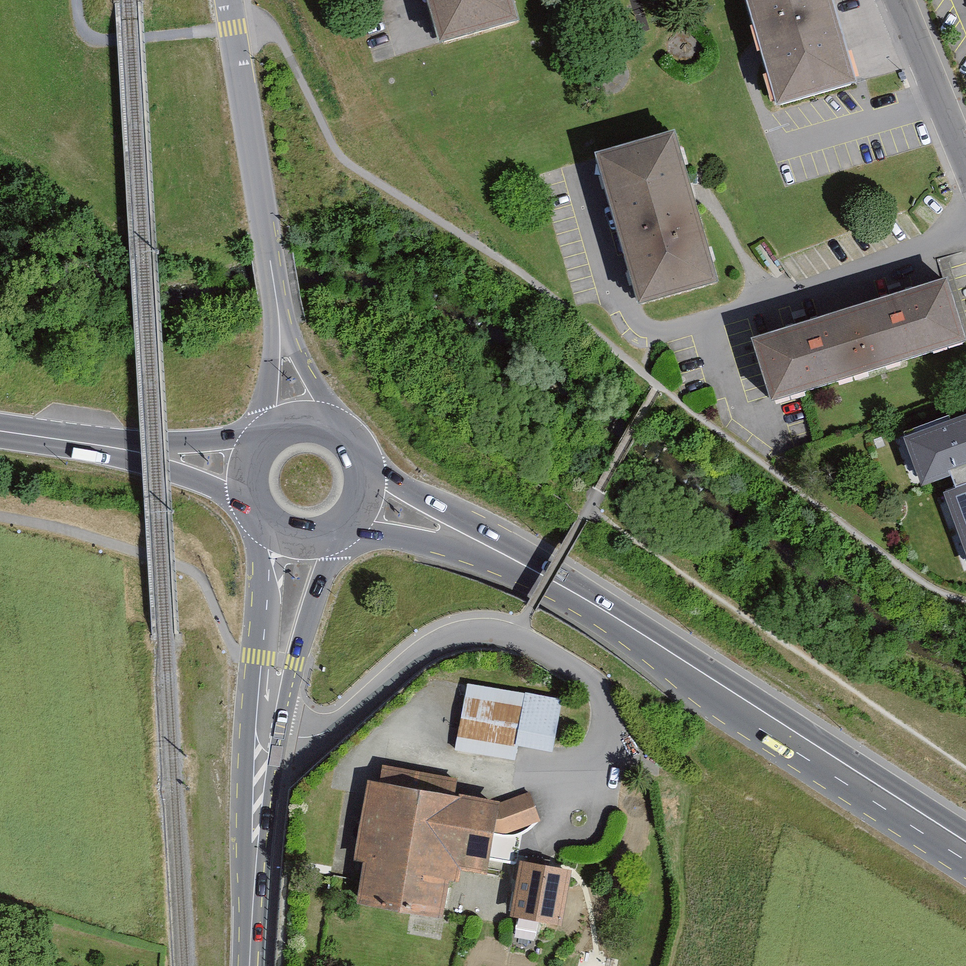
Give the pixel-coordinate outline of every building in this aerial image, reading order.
[(455,35),(528,13),(524,0),(445,0),(455,35)] [(788,101),(861,78),(837,0),(757,0),(788,101)] [(678,132),(611,152),(655,297),(722,277),(678,132)] [(874,366),(965,337),(965,324),(951,276),(855,306),(874,366)] [(783,396),(874,366),(855,306),(764,337),(783,396)] [(906,451),(924,499),(940,493),(965,562),(965,429),(906,451)] [(473,681),(464,745),(520,753),(522,740),(564,746),(571,696),(473,681)] [(471,792),(380,778),(361,895),(456,910),(463,863),(495,868),(504,811),(469,805),(471,792)] [(531,789),(503,800),(514,826),(541,814),(531,789)] [(577,861),(530,857),(525,914),(571,918),(577,861)]
